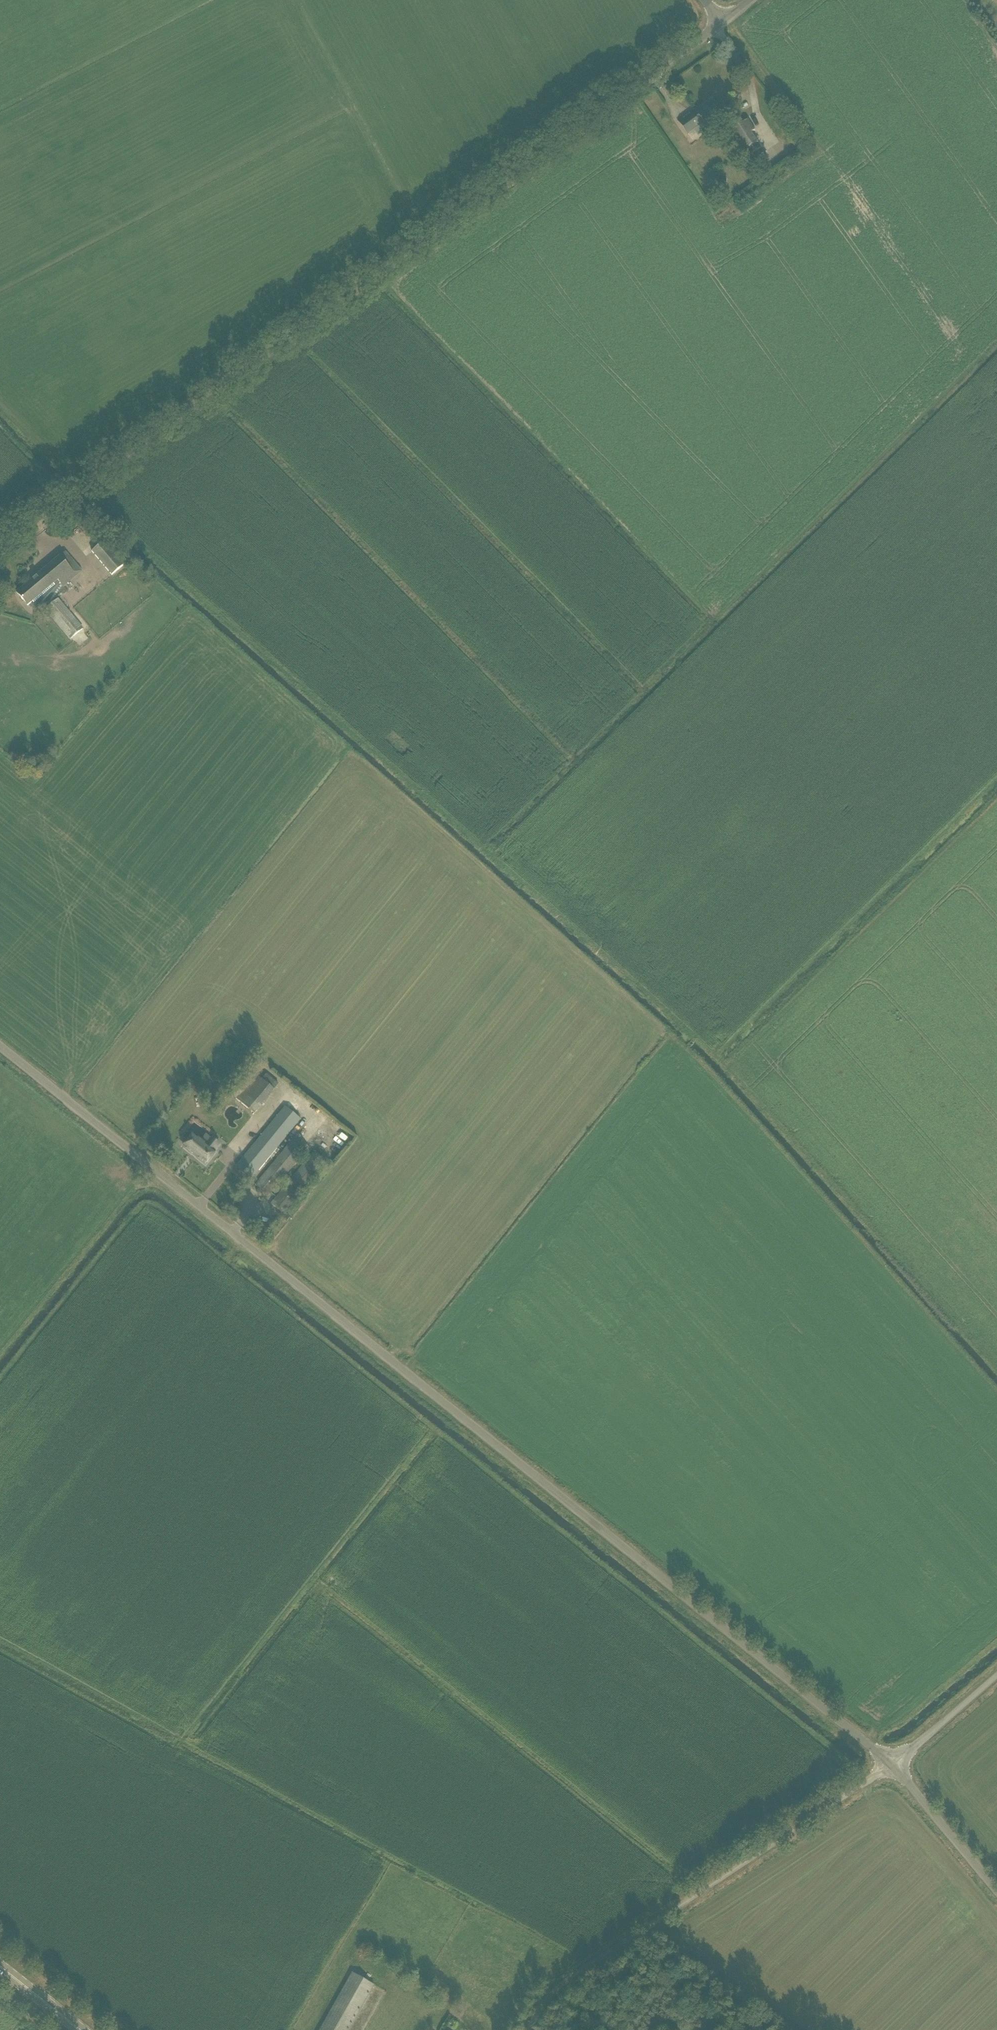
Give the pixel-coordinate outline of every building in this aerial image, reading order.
[(678,120),(688,135),(703,125),(707,130),(723,119),(711,102),(696,112),(698,114),(694,116),(691,111),(678,120)] [(753,160),(764,153),(751,132),(755,130),(748,120),(729,132),(743,153),(747,150),(753,160)] [(92,552),(112,576),(123,566),(104,542),(92,552)] [(61,556),(16,593),(23,600),(28,606),(32,603),(37,609),(60,584),(74,572),(61,556)] [(83,630),(58,599),(45,609),(71,640),(83,630)] [(236,1097),(235,1098),(254,1114),(255,1113),(279,1084),(266,1074),(261,1079),(255,1074),(236,1097)] [(300,1119),(285,1107),(236,1167),(251,1179),(300,1119)] [(188,1141),(184,1146),(205,1164),(214,1152),(200,1141),(193,1135),(188,1141)] [(308,1147),(296,1137),(256,1186),(258,1187),(255,1191),(265,1199),(308,1147)] [(280,1193),(271,1204),(284,1215),(290,1206),(327,1162),(314,1152),(280,1193)] [(374,1985),(352,1972),(319,2029),(349,2029),(374,1985)]
